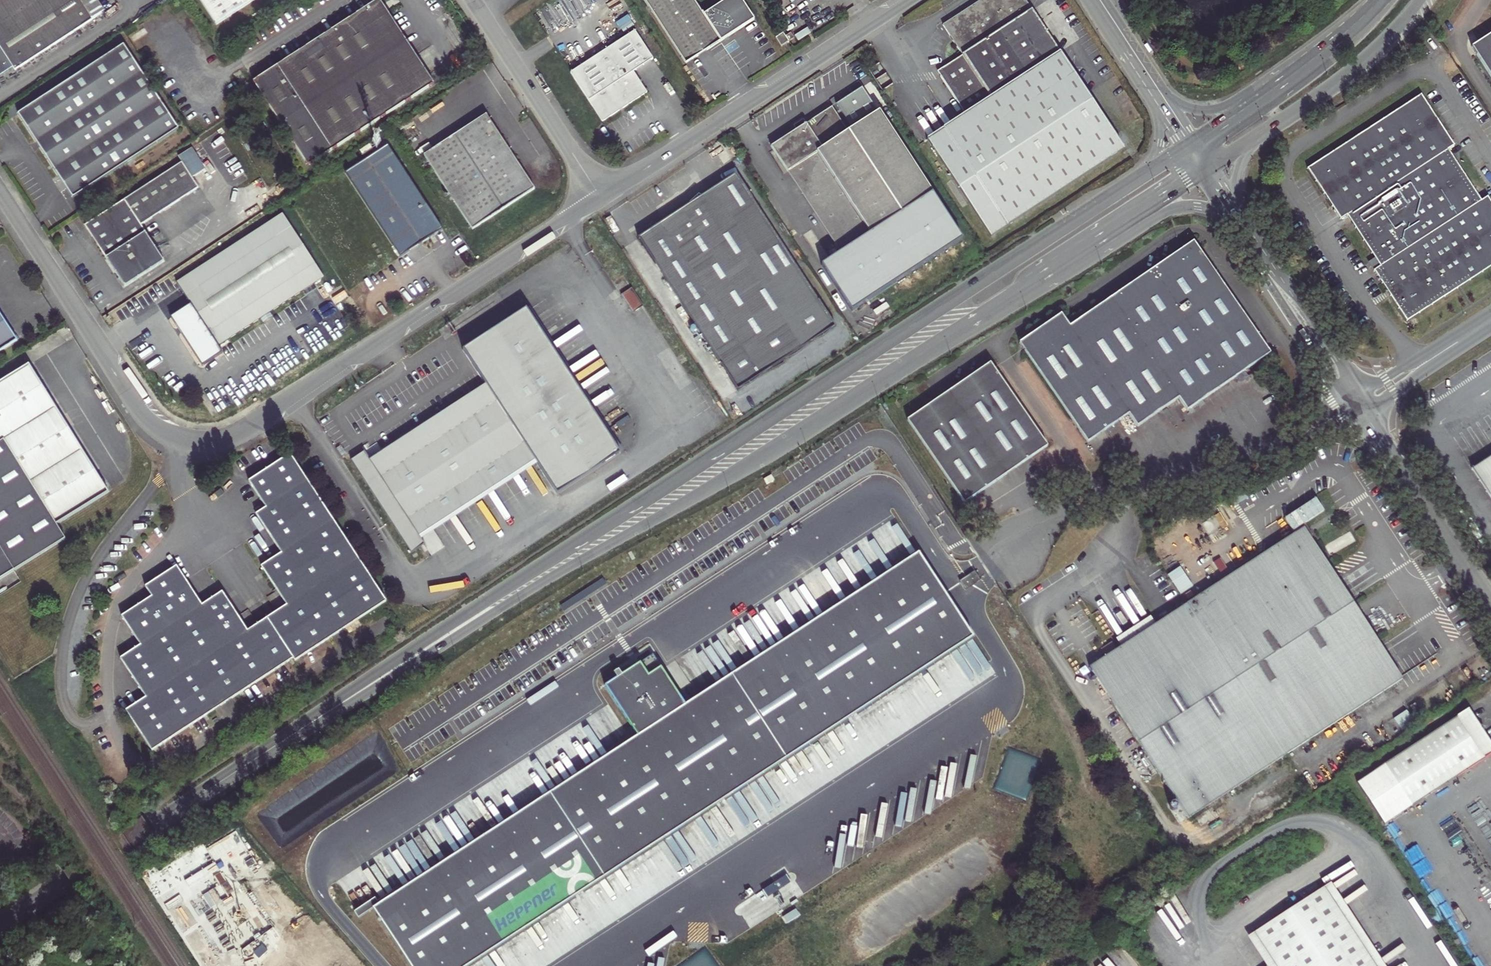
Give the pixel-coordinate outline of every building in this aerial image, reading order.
[(6,71),(9,76),(96,16),(86,0),(0,0),(0,75),(6,71)] [(212,29),(257,0),(193,0),(212,29)] [(687,65),(721,43),(704,16),(693,0),(645,0),(687,65)] [(704,16),(721,43),(756,20),(743,0),(728,0),(704,16)] [(944,25),(964,55),(937,72),(965,115),(927,140),(991,237),(1124,149),(1027,0),(983,0),(944,25)] [(247,84),(301,170),(428,87),(373,3),(247,84)] [(636,31),(571,72),(603,122),(647,94),(633,73),(654,60),(636,31)] [(776,37),(783,47),(795,38),(792,33),(786,36),(784,33),(776,37)] [(1466,50),(1490,89),(1490,34),(1466,50)] [(19,115),(74,197),(179,130),(124,47),(19,115)] [(1307,169),(1340,219),(1347,215),(1379,266),(1373,270),(1405,320),(1490,263),(1490,202),(1486,194),(1478,199),(1447,150),(1455,145),(1421,94),(1307,169)] [(830,108),(769,148),(840,255),(829,263),(862,315),(966,247),(874,108),(842,128),(830,108)] [(420,158),(468,232),(531,192),(483,118),(420,158)] [(731,133),(724,136),(730,145),(736,141),(731,133)] [(340,178),(394,262),(439,233),(384,149),(340,178)] [(84,228),(124,288),(164,262),(140,227),(198,189),(181,163),(84,228)] [(736,175),(635,241),(735,393),(836,326),(736,175)] [(172,287),(214,349),(321,281),(279,217),(172,287)] [(1062,315),(1018,342),(1082,442),(1124,416),(1131,425),(1173,398),(1179,408),(1260,352),(1195,253),(1072,334),(1062,315)] [(627,292),(616,299),(627,317),(639,310),(627,292)] [(619,456),(524,312),(461,354),(483,390),(372,464),(366,456),(352,464),(411,553),(423,543),(421,539),(533,464),(556,500),(619,456)] [(11,344),(0,327),(0,352),(11,344)] [(0,384),(0,554),(13,574),(63,541),(53,526),(105,493),(24,369),(0,384)] [(989,372),(904,426),(958,511),(1043,457),(989,372)] [(271,438),(265,442),(269,447),(275,444),(271,438)] [(119,715),(145,754),(287,663),(289,666),(381,604),(285,457),(244,484),(261,510),(251,517),(276,557),(256,570),(281,609),(242,633),(217,595),(196,608),(171,569),(140,588),(146,600),(116,619),(135,649),(115,662),(140,701),(119,715)] [(1469,472),(1490,509),(1490,458),(1469,472)] [(1257,558),(1082,673),(1183,824),(1397,683),(1302,542),(1305,540),(1295,525),(1312,514),(1306,506),(1277,525),(1282,534),(1290,529),(1292,532),(1287,535),(1288,537),(1281,541),(1270,525),(1246,541),(1257,558)] [(372,901),(414,965),(457,965),(977,643),(924,557),(686,701),(662,663),(647,673),(638,658),(603,681),(635,733),(372,901)] [(1356,777),(1384,820),(1490,749),(1490,741),(1467,704),(1356,777)] [(1249,936),(1268,965),(1367,965),(1319,891),(1249,936)] [(199,924),(185,930),(196,956),(211,950),(199,924)]
